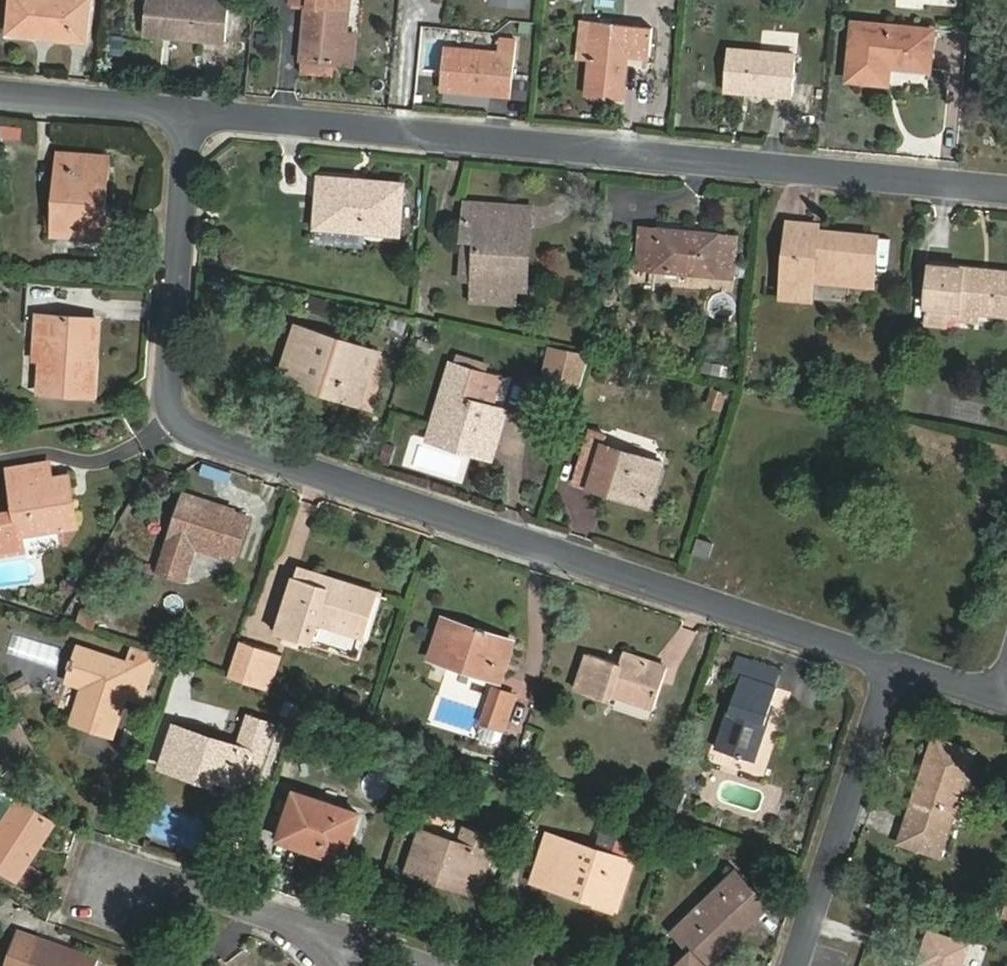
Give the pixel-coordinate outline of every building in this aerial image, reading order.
[(90,0),(13,0),(10,32),(86,39),(90,0)] [(230,0),(149,0),(145,31),(227,40),(231,0),(230,0)] [(307,60),(343,63),(343,61),(347,26),(349,0),(292,0),(292,2),(307,3),(301,59),(307,60)] [(654,24),(594,18),(586,93),(626,97),(630,54),(651,57),(654,24)] [(935,26),(856,18),(849,79),(891,84),(893,65),(931,69),(935,26)] [(347,26),(343,61),(357,62),(361,29),(347,26)] [(518,36),(501,34),(499,49),(446,44),(440,90),(512,96),(518,36)] [(798,51),(729,45),(726,86),(794,93),(798,51)] [(343,63),(307,60),(305,72),(341,77),(343,63)] [(108,236),(109,211),(96,211),(99,157),(60,154),(56,233),(108,236)] [(96,211),(109,211),(112,157),(99,157),(96,211)] [(401,186),(323,178),(319,227),(395,235),(401,186)] [(467,205),(465,243),(478,243),(476,283),(514,286),(515,265),(508,264),(509,244),(517,244),(518,209),(467,205)] [(515,265),(514,286),(530,287),(533,210),(518,209),(517,244),(509,244),(508,264),(515,265)] [(817,268),(874,274),(876,235),(822,230),(822,221),(785,217),(778,296),(814,300),(816,281),(817,268)] [(738,236),(641,227),(637,265),(734,274),(738,236)] [(478,243),(465,243),(462,284),(476,283),(478,243)] [(980,312),(1006,314),(1006,272),(954,266),(930,262),(926,306),(980,312)] [(872,287),(874,274),(817,268),(816,281),(872,287)] [(514,286),(476,283),(475,300),(512,303),(514,286)] [(977,323),(980,312),(926,306),(925,317),(977,323)] [(96,395),(99,355),(84,355),(86,316),(37,313),(36,358),(45,358),(43,393),(96,395)] [(84,355),(99,355),(101,316),(86,316),(84,355)] [(284,374),(299,378),(302,373),(344,387),(340,398),(360,404),(378,354),(301,327),(284,374)] [(544,373),(560,378),(568,349),(553,346),(544,373)] [(568,349),(560,378),(581,384),(590,353),(568,349)] [(455,361),(436,417),(493,438),(504,407),(492,404),(479,398),(487,373),(455,361)] [(302,373),(299,378),(297,384),(340,398),(344,387),(302,373)] [(479,398),(492,404),(501,377),(487,373),(479,398)] [(724,413),(731,393),(713,387),(707,407),(724,413)] [(486,456),(493,438),(436,417),(429,437),(486,456)] [(591,426),(579,465),(596,471),(590,487),(611,494),(615,482),(657,496),(667,464),(604,443),(608,432),(591,426)] [(57,475),(50,476),(48,461),(8,465),(17,515),(0,518),(0,557),(23,553),(19,534),(72,527),(70,510),(63,510),(57,475)] [(596,471),(579,465),(574,481),(590,487),(596,471)] [(74,473),(57,475),(63,510),(70,510),(72,527),(81,526),(74,473)] [(615,482),(611,494),(653,508),(657,496),(615,482)] [(197,538),(224,547),(237,507),(190,491),(163,564),(185,572),(197,538)] [(237,507),(224,547),(239,552),(252,512),(237,507)] [(716,542),(702,537),(696,551),(712,556),(716,542)] [(383,590),(301,562),(280,634),(315,646),(322,624),(367,640),(383,590)] [(76,625),(92,631),(97,615),(81,609),(76,625)] [(517,642),(443,617),(431,657),(503,681),(517,642)] [(55,669),(61,649),(12,633),(6,653),(55,669)] [(259,681),(270,649),(243,641),(234,671),(259,681)] [(149,672),(77,648),(73,658),(68,655),(66,666),(71,667),(68,677),(87,683),(75,720),(112,733),(125,696),(140,701),(149,672)] [(282,653),(270,649),(259,681),(272,685),(282,653)] [(672,666),(626,650),(622,663),(589,652),(575,689),(615,702),(617,695),(658,708),(672,666)] [(785,669),(740,653),(733,675),(740,678),(718,746),(757,761),(785,669)] [(26,674),(11,681),(18,695),(33,688),(26,674)] [(518,694),(496,687),(485,720),(507,727),(518,694)] [(241,745),(174,721),(158,767),(214,786),(217,780),(253,792),(275,728),(249,720),(241,745)] [(931,737),(921,769),(932,773),(907,846),(942,858),(976,752),(931,737)] [(932,773),(921,769),(896,843),(907,846),(932,773)] [(365,809),(294,786),(277,839),(348,861),(365,809)] [(19,793),(0,823),(0,867),(22,881),(61,821),(19,793)] [(529,823),(518,858),(537,864),(532,879),(585,895),(587,888),(618,898),(632,856),(529,823)] [(411,869),(444,880),(447,872),(476,881),(486,849),(496,853),(501,837),(467,827),(464,837),(425,826),(411,869)] [(447,872),(444,880),(483,893),(496,853),(486,849),(476,881),(447,872)] [(724,948),(769,905),(734,866),(714,886),(721,892),(707,906),(700,900),(672,928),(690,947),(671,965),(707,965),(706,965),(701,959),(718,943),(724,948)] [(714,886),(700,900),(707,906),(721,892),(714,886)] [(593,905),(614,911),(616,905),(618,898),(587,888),(585,895),(595,898),(593,905)] [(17,928),(7,965),(100,965),(103,958),(17,928)] [(934,930),(924,960),(929,963),(928,965),(967,965),(974,944),(934,930)] [(706,965),(724,948),(718,943),(701,959),(706,965)]
